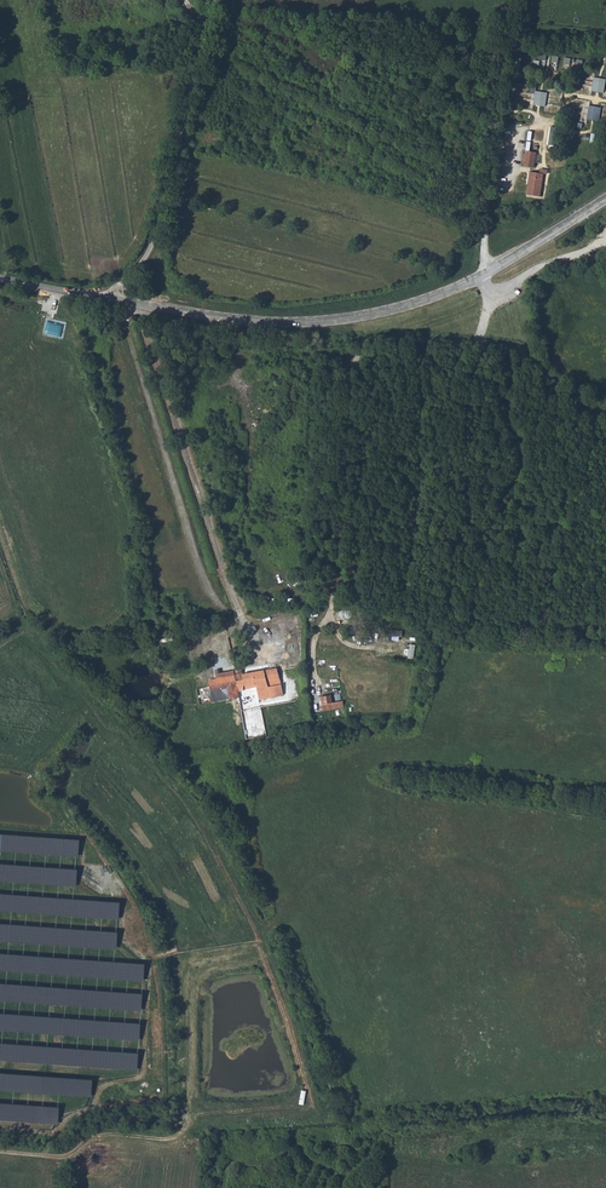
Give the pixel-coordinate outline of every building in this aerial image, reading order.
[(605,80),(594,78),(592,91),(603,93),(605,80)] [(547,93),(536,91),(533,105),(545,107),(547,93)] [(600,107),(592,105),(589,119),(597,121),(600,107)] [(534,167),(536,152),(525,150),(523,166),(534,167)] [(527,194),(540,196),(543,174),(530,171),(527,194)] [(343,608),(343,617),(355,618),(356,608),(343,608)] [(311,612),(310,621),(322,622),(322,612),(311,612)] [(405,643),(404,654),(408,654),(408,657),(415,658),(416,644),(405,643)] [(277,669),(208,681),(212,703),(239,698),(236,687),(255,683),(258,696),(268,694),(267,687),(280,684),(277,669)] [(280,684),(267,687),(268,694),(281,692),(280,684)] [(321,705),(323,704),(332,703),(330,695),(320,697),(321,705)]
